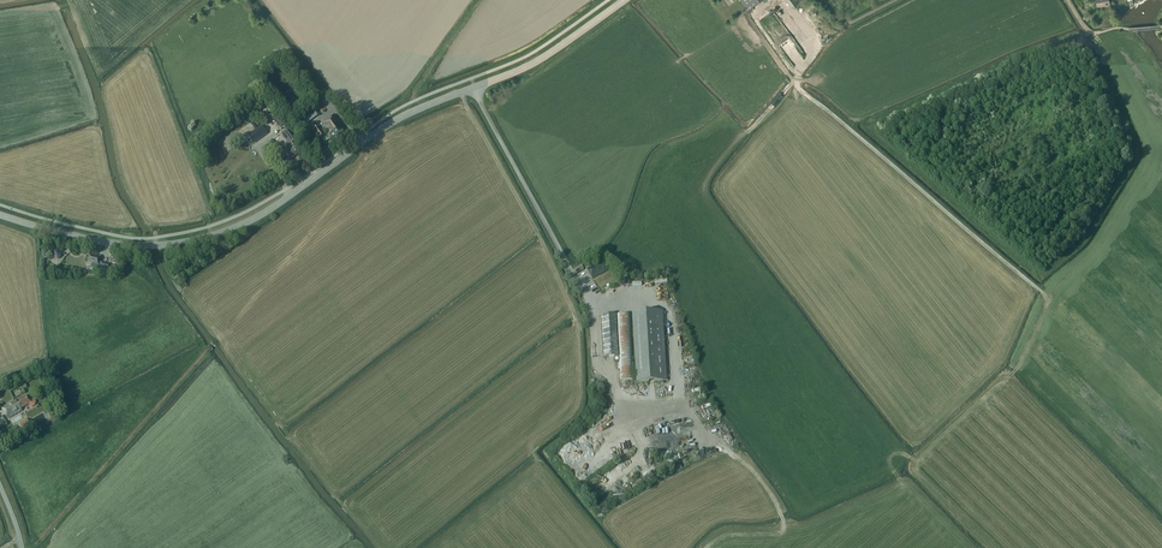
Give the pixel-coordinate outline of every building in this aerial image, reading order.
[(747,9),(760,0),(740,0),(747,9)] [(302,127),(317,116),(312,110),(297,120),(302,127)] [(330,136),(336,143),(347,135),(344,131),(345,130),(334,115),(320,125),(319,126),(312,131),(318,139),(325,134),(320,127),(321,126),(329,136),(330,136)] [(253,144),(267,133),(261,125),(247,135),(253,144)] [(284,133),(291,143),(296,140),(289,130),(284,133)] [(281,153),(282,154),(280,156),(279,157),(283,162),(284,162),(286,160),(287,161),(298,153),(293,145),(289,148),(288,145),(283,149),(284,151),(281,153)] [(52,252),(51,256),(54,259),(58,259),(61,256),(61,253),(58,250),(54,250),(52,252)] [(97,269),(98,264),(100,265),(100,268),(109,270),(110,264),(101,262),(99,262),(100,256),(96,255),(95,256),(89,254),(87,262),(92,263),(91,267),(97,269)] [(586,268),(592,278),(606,269),(601,261),(595,265),(594,263),(586,268)] [(574,269),(577,273),(583,270),(581,265),(574,269)] [(632,312),(636,382),(666,381),(662,311),(632,312)] [(615,314),(620,380),(633,379),(628,314),(615,314)] [(601,316),(603,357),(618,356),(615,315),(601,316)] [(686,364),(695,363),(695,361),(692,361),(691,356),(686,356),(686,361),(686,364)] [(18,399),(1,408),(7,418),(22,410),(21,408),(30,403),(27,397),(19,401),(18,399)] [(675,415),(676,419),(685,417),(683,409),(677,411),(678,414),(675,415)] [(18,423),(22,429),(30,424),(26,418),(18,423)]
